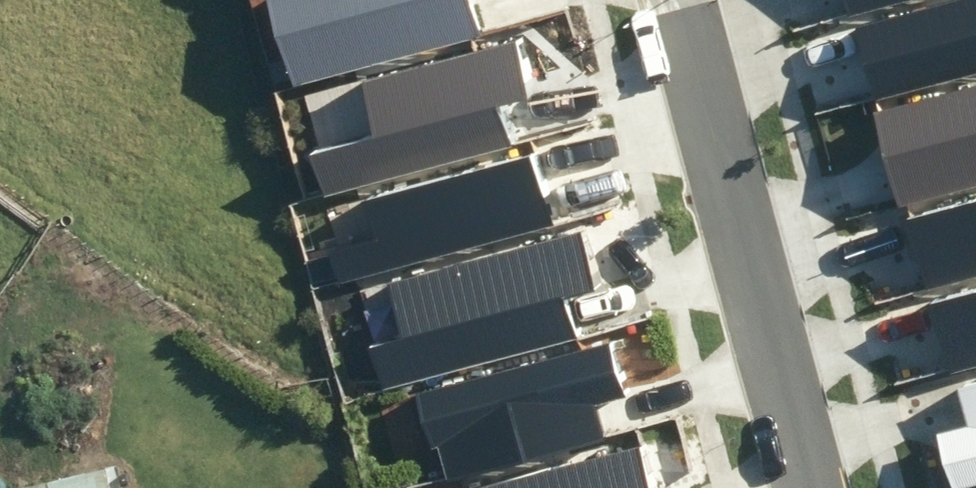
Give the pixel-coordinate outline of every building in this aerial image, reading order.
[(291,89),(479,37),(468,0),(266,0),(291,89)] [(898,0),(843,0),(847,15),(898,0)] [(975,71),(975,0),(958,0),(855,28),(877,98),(975,71)] [(314,153),(325,194),(507,144),(497,107),(530,98),(514,39),(358,82),(373,136),(314,153)] [(873,112),(899,208),(975,186),(975,85),(873,112)] [(331,254),(339,281),(550,223),(531,152),(364,198),(376,241),(331,254)] [(975,275),(975,200),(904,220),(924,290),(975,275)] [(370,350),(379,385),(574,334),(565,300),(600,291),(585,233),(389,284),(404,341),(370,350)] [(975,364),(975,285),(925,299),(945,372),(975,364)] [(627,392),(613,341),(416,395),(431,450),(438,448),(446,479),(601,437),(591,402),(627,392)] [(956,387),(967,427),(937,435),(952,487),(970,487),(975,486),(975,382),(956,387)] [(657,443),(489,487),(669,487),(657,443)] [(117,467),(15,487),(121,487),(117,467)]
